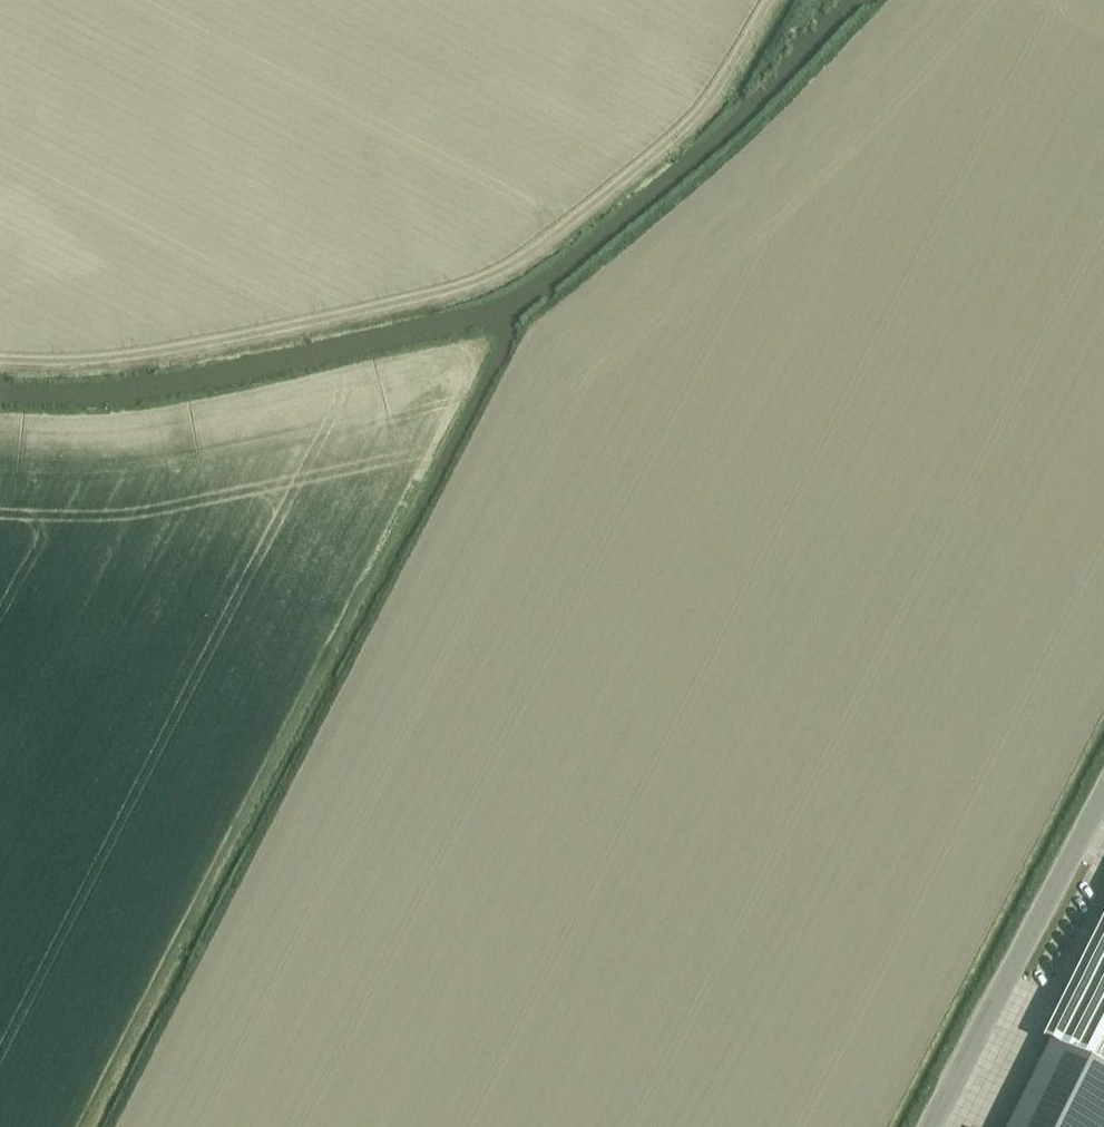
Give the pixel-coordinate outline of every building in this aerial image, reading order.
[(1046,1040),(1053,1044),(1095,1065),(1103,1046),(1103,923),(1046,1040)] [(1012,1126),(1103,1126),(1103,1046),(1095,1065),(1053,1044),(1012,1126)]
